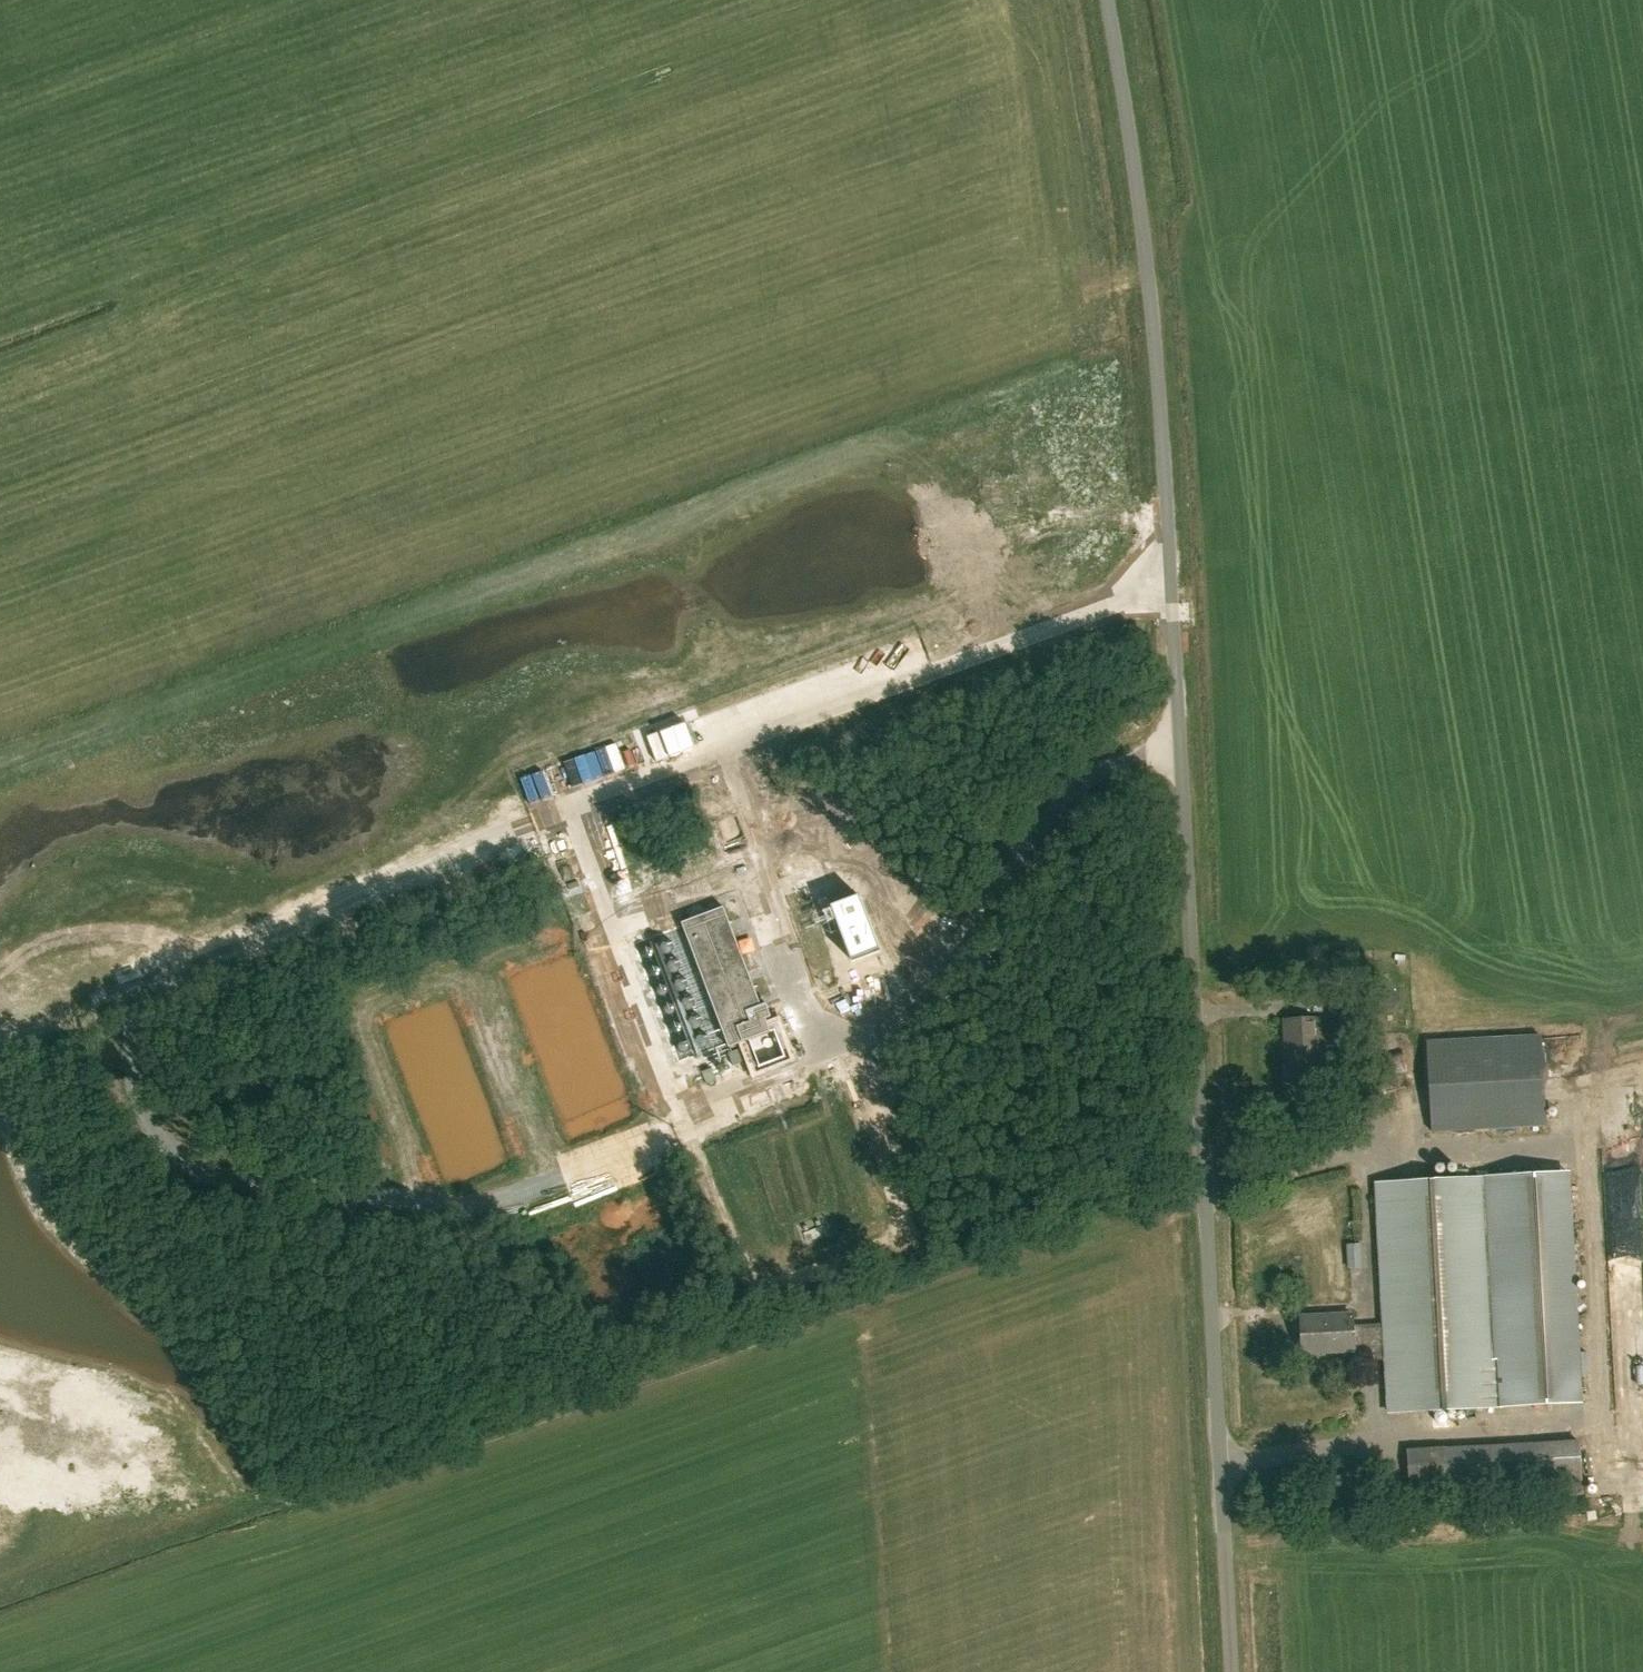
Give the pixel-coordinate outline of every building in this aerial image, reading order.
[(771,1032),(766,1019),(771,1017),(767,1005),(761,1007),(723,906),(681,922),(729,1048),(771,1032)] [(1315,1082),(1311,1021),(1279,1023),(1283,1084),(1315,1082)] [(1400,1047),(1405,1135),(1518,1129),(1513,1041),(1400,1047)] [(1372,1186),(1380,1327),(1348,1328),(1347,1316),(1296,1319),(1298,1356),(1365,1352),(1366,1363),(1383,1362),(1386,1415),(1578,1404),(1564,1176),(1372,1186)] [(1581,1448),(1408,1458),(1411,1505),(1583,1495),(1581,1448)]
